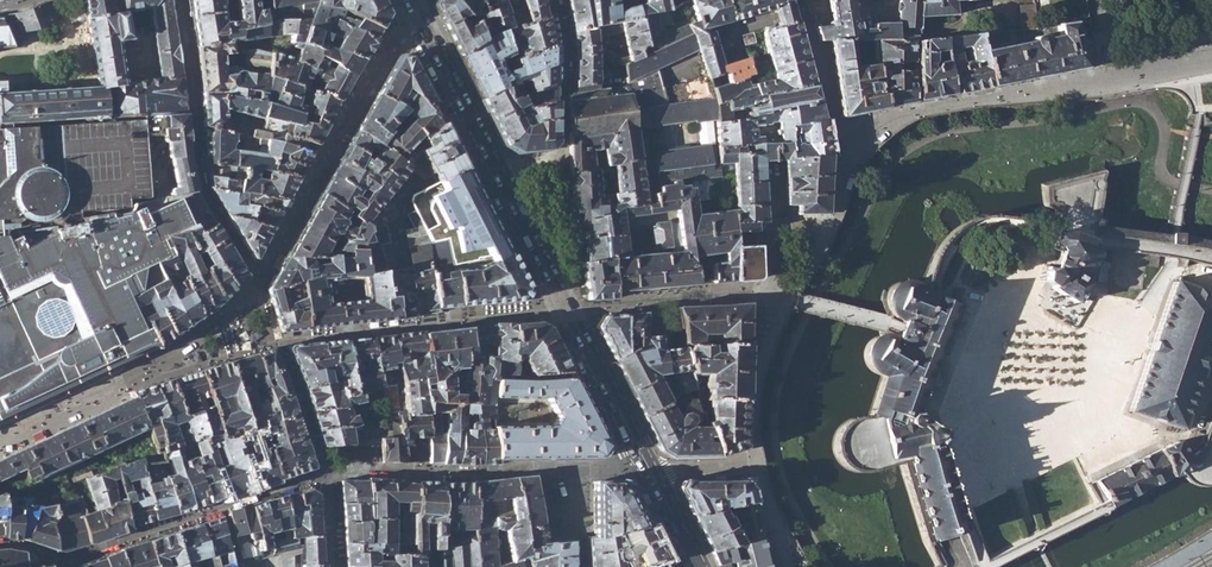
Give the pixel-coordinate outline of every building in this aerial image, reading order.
[(14,13),(16,18),(21,30),(19,30),(19,33),(37,29),(58,25),(53,9),(58,7),(56,0),(48,0),(20,11),(14,13)] [(99,86),(100,86),(104,116),(140,113),(142,113),(184,110),(184,92),(175,26),(155,30),(155,34),(154,35),(161,77),(125,83),(118,40),(130,38),(124,12),(125,12),(124,0),(84,0),(99,86)] [(125,12),(151,8),(155,30),(175,26),(170,0),(124,0),(125,12)] [(194,29),(197,47),(232,41),(232,42),(238,41),(243,29),(270,24),(270,21),(268,8),(265,8),(265,10),(256,11),(255,0),(237,0),(239,21),(223,22),(221,0),(190,0),(194,29)] [(268,8),(270,21),(280,20),(300,19),(298,9),(297,4),(315,1),(315,0),(268,0),(268,8)] [(314,6),(341,9),(343,10),(358,18),(380,29),(388,14),(381,0),(315,0),(315,1),(314,6)] [(459,56),(470,49),(482,40),(480,35),(479,29),(477,21),(473,23),(464,29),(463,27),(465,26),(466,23),(465,21),(469,18),(453,0),(436,0),(433,4),(459,56)] [(469,18),(473,23),(477,21),(476,16),(480,14),(484,12),(480,2),(484,1),(484,0),(453,0),(469,18)] [(502,31),(509,29),(511,28),(505,14),(507,13),(502,0),(484,0),(484,1),(480,2),(484,12),(480,14),(484,27),(486,33),(487,36),(502,31)] [(542,0),(522,0),(522,1),(519,3),(521,9),(507,13),(505,14),(511,28),(546,17),(545,16),(542,0)] [(572,31),(592,28),(592,27),(641,18),(640,13),(656,11),(668,9),(666,0),(646,0),(643,5),(626,9),(618,14),(616,0),(567,0),(572,31)] [(693,7),(691,0),(690,0),(683,2),(686,10),(693,7)] [(698,20),(701,28),(707,26),(707,27),(732,20),(726,0),(691,0),(693,7),(695,13),(691,14),(694,22),(698,20)] [(791,0),(726,0),(732,20),(775,9),(779,25),(779,26),(796,21),(791,0)] [(848,40),(848,41),(853,41),(872,41),(873,41),(914,41),(917,41),(918,28),(919,20),(919,17),(921,0),(901,0),(899,0),(898,21),(895,23),(875,23),(873,24),(873,28),(858,28),(854,0),(806,0),(810,14),(826,10),(825,6),(830,5),(833,20),(829,22),(829,25),(815,27),(819,41),(830,41),(830,40),(848,40)] [(919,17),(955,14),(954,1),(962,0),(921,0),(919,17)] [(376,39),(375,39),(374,40),(368,37),(338,23),(340,19),(343,10),(341,9),(314,6),(315,1),(297,4),(298,9),(313,7),(309,18),(306,26),(328,36),(329,34),(339,40),(335,48),(334,49),(341,52),(342,50),(364,59),(376,39)] [(680,2),(668,9),(656,11),(661,29),(686,18),(680,2)] [(663,35),(661,29),(656,11),(640,13),(641,18),(649,53),(692,33),(688,24),(663,35)] [(477,21),(479,29),(484,27),(480,14),(476,16),(477,21)] [(551,14),(545,16),(546,17),(511,28),(509,29),(513,39),(511,42),(514,49),(516,49),(519,58),(556,45),(551,14)] [(14,46),(17,45),(18,42),(17,40),(11,39),(2,19),(1,17),(0,17),(0,47),(14,46)] [(300,19),(280,20),(282,35),(286,34),(291,36),(290,42),(293,43),(293,48),(298,50),(295,60),(295,62),(312,70),(314,64),(323,69),(327,60),(317,55),(319,49),(300,44),(306,26),(309,18),(300,19)] [(375,39),(380,29),(358,18),(355,23),(350,20),(348,22),(340,19),(338,23),(368,37),(374,40),(375,39)] [(576,54),(575,93),(575,94),(608,89),(628,86),(627,79),(624,63),(610,64),(611,75),(606,79),(598,80),(597,55),(598,55),(600,52),(598,49),(596,49),(596,47),(599,46),(602,44),(601,35),(623,31),(630,61),(631,61),(649,53),(641,18),(592,27),(592,28),(572,31),(576,54)] [(270,21),(270,24),(243,29),(238,41),(282,35),(280,20),(270,21)] [(694,22),(688,24),(692,33),(697,50),(702,65),(707,77),(700,78),(665,87),(660,87),(659,87),(664,105),(715,99),(711,87),(708,79),(724,75),(721,67),(722,66),(712,31),(708,31),(707,27),(707,26),(701,28),(698,20),(694,22)] [(797,20),(796,21),(779,26),(779,25),(763,29),(763,32),(774,79),(753,84),(754,88),(750,88),(743,90),(741,84),(746,83),(745,78),(728,83),(711,87),(715,99),(716,102),(814,85),(813,84),(797,20)] [(924,21),(919,20),(918,28),(917,41),(918,41),(918,40),(927,39),(928,29),(923,29),(924,21)] [(1013,30),(979,34),(989,87),(1083,68),(1079,28),(1077,22),(1057,25),(1059,36),(1044,38),(1042,36),(1037,36),(1033,38),(1032,42),(1014,45),(1013,30)] [(355,74),(364,59),(342,50),(341,52),(334,49),(335,48),(326,44),(328,36),(306,26),(300,44),(319,49),(317,55),(327,60),(336,64),(335,65),(355,74)] [(1090,27),(1079,28),(1083,68),(1095,65),(1090,27)] [(459,56),(481,98),(504,88),(502,82),(556,65),(556,45),(519,58),(514,60),(518,68),(503,73),(498,61),(510,55),(502,31),(487,36),(485,37),(482,40),(470,49),(459,56)] [(742,35),(744,45),(755,42),(753,32),(742,35)] [(649,53),(631,61),(630,61),(624,63),(627,79),(652,69),(653,69),(697,50),(692,33),(649,53)] [(979,34),(960,36),(962,49),(967,48),(969,61),(965,62),(970,91),(989,87),(979,34)] [(960,36),(942,38),(944,52),(945,61),(950,95),(970,91),(965,62),(960,63),(957,50),(962,49),(960,36)] [(942,38),(927,39),(918,40),(918,41),(918,43),(915,102),(950,95),(945,61),(935,63),(932,68),(929,68),(929,65),(931,61),(931,55),(933,53),(944,52),(942,38)] [(876,110),(883,108),(881,97),(877,98),(875,65),(874,65),(852,68),(849,43),(853,44),(853,41),(848,41),(848,40),(830,40),(830,41),(841,117),(876,110)] [(197,47),(202,93),(250,99),(251,92),(258,94),(258,93),(265,94),(266,92),(269,76),(268,76),(268,75),(240,72),(240,70),(234,70),(234,67),(224,68),(223,55),(233,54),(232,42),(232,41),(197,47)] [(912,102),(914,41),(873,41),(872,41),(874,65),(875,65),(877,98),(881,97),(883,108),(912,102)] [(272,54),(255,49),(244,51),(245,64),(269,68),(272,54)] [(268,75),(268,76),(269,76),(300,87),(305,89),(304,90),(312,92),(312,89),(312,88),(307,83),(311,74),(317,76),(322,73),(323,69),(314,64),(312,70),(295,62),(295,60),(272,54),(269,68),(268,75)] [(399,56),(378,93),(401,107),(411,94),(424,107),(433,102),(421,79),(410,56),(399,56)] [(722,66),(721,67),(724,75),(725,74),(728,83),(745,78),(745,77),(750,76),(748,58),(747,59),(734,62),(722,66)] [(340,101),(355,74),(335,65),(336,64),(327,60),(323,69),(322,73),(317,76),(312,88),(312,89),(312,92),(340,101)] [(556,83),(556,65),(502,82),(504,88),(508,100),(520,96),(519,95),(517,85),(526,82),(530,91),(556,83)] [(700,78),(707,77),(702,65),(696,66),(700,78)] [(629,94),(632,109),(664,105),(659,87),(660,87),(656,72),(653,69),(652,69),(627,79),(628,86),(629,94)] [(327,124),(340,101),(312,92),(311,95),(309,103),(301,103),(301,106),(295,104),(299,92),(300,87),(269,76),(266,92),(275,95),(272,104),(303,113),(303,112),(311,116),(313,114),(316,116),(315,118),(327,124)] [(520,96),(508,100),(504,88),(481,98),(504,145),(517,153),(549,149),(555,143),(556,83),(530,91),(519,95),(520,96)] [(815,83),(813,84),(814,85),(716,102),(717,119),(716,119),(716,123),(731,120),(730,110),(749,107),(749,104),(754,103),(759,102),(763,101),(765,105),(760,106),(754,107),(752,110),(752,111),(748,112),(749,116),(767,113),(767,111),(819,100),(815,83)] [(5,123),(41,120),(104,116),(100,86),(99,86),(0,93),(0,123),(5,123)] [(608,89),(609,97),(629,94),(628,86),(608,89)] [(300,87),(299,92),(304,95),(311,95),(312,92),(304,90),(305,89),(300,87)] [(567,94),(569,138),(634,129),(634,127),(632,109),(629,94),(609,97),(608,89),(575,94),(575,93),(567,94)] [(202,93),(204,126),(225,130),(226,124),(225,109),(264,119),(264,118),(286,123),(299,126),(301,118),(303,113),(272,104),(263,102),(265,94),(258,93),(258,94),(257,101),(250,99),(202,93)] [(424,107),(411,94),(401,107),(378,93),(357,131),(399,156),(417,139),(418,139),(421,136),(425,140),(440,127),(439,125),(443,122),(437,111),(433,102),(424,107)] [(632,109),(634,127),(694,120),(695,122),(716,119),(717,119),(716,102),(715,99),(664,105),(632,109)] [(749,116),(731,120),(716,123),(717,146),(719,145),(718,148),(790,143),(789,134),(788,125),(824,120),(819,100),(767,111),(767,113),(749,116)] [(185,112),(184,110),(142,113),(142,116),(146,154),(146,157),(188,154),(184,114),(185,114),(185,112)] [(1110,159),(1116,160),(1122,161),(1127,160),(1131,159),(1133,158),(1136,156),(1139,153),(1142,149),(1144,145),(1146,142),(1147,137),(1147,133),(1146,129),(1145,125),(1143,121),(1140,118),(1137,114),(1133,112),(1126,121),(1123,121),(1123,126),(1108,125),(1100,138),(1102,142),(1093,148),(1094,150),(1096,152),(1099,155),(1102,157),(1105,158),(1110,159)] [(316,145),(327,124),(315,118),(316,116),(313,114),(311,116),(313,116),(310,121),(301,118),(299,126),(286,123),(283,134),(316,145)] [(52,216),(54,215),(59,210),(64,216),(53,226),(70,224),(72,222),(67,223),(79,212),(79,209),(126,204),(125,195),(127,195),(148,193),(144,154),(141,116),(42,125),(5,127),(5,123),(0,123),(0,219),(22,216),(28,219),(38,221),(45,219),(52,216)] [(286,123),(264,118),(264,119),(260,131),(252,129),(251,136),(278,143),(280,143),(280,142),(283,134),(286,123)] [(827,142),(824,120),(788,125),(789,134),(803,133),(804,144),(790,144),(792,158),(829,156),(827,142)] [(227,130),(246,135),(251,136),(252,129),(230,122),(229,125),(227,130)] [(462,159),(443,122),(439,125),(440,127),(425,140),(421,136),(418,139),(420,142),(423,147),(415,157),(416,157),(409,167),(410,167),(423,178),(462,159)] [(205,164),(208,164),(208,163),(233,167),(235,150),(231,149),(233,144),(243,146),(246,135),(227,130),(225,130),(204,126),(205,164)] [(570,142),(571,173),(594,170),(594,166),(592,151),(604,150),(606,166),(615,164),(639,158),(634,129),(569,138),(570,142)] [(357,131),(332,174),(370,199),(377,209),(388,203),(383,200),(410,167),(409,167),(416,157),(415,157),(423,147),(420,142),(418,139),(417,139),(399,156),(357,131)] [(304,166),(316,145),(283,134),(280,142),(280,143),(278,143),(274,160),(280,162),(304,166)] [(233,167),(245,168),(257,170),(267,172),(271,172),(271,171),(272,167),(274,160),(278,143),(251,136),(246,135),(243,146),(241,151),(235,150),(233,167)] [(826,215),(829,156),(792,158),(790,144),(790,143),(718,148),(719,163),(690,166),(691,181),(691,189),(693,202),(721,198),(720,181),(719,180),(719,177),(734,175),(736,209),(731,210),(733,234),(765,230),(765,222),(762,161),(784,160),(786,215),(818,215),(826,215)] [(657,172),(657,171),(690,166),(719,163),(718,148),(719,145),(717,146),(710,147),(709,145),(650,153),(652,172),(657,172)] [(188,157),(188,154),(170,157),(176,184),(172,186),(171,190),(150,195),(150,197),(177,189),(177,188),(195,184),(189,157),(188,157)] [(574,223),(576,225),(583,224),(583,220),(595,218),(618,208),(619,217),(620,217),(646,214),(645,204),(646,204),(641,173),(639,158),(615,164),(618,193),(601,196),(573,202),(574,223)] [(299,177),(304,166),(280,162),(279,168),(272,167),(271,171),(299,177)] [(208,164),(211,190),(238,194),(239,194),(241,188),(234,186),(235,181),(241,182),(245,168),(233,167),(208,163),(208,164)] [(713,283),(735,281),(733,234),(731,210),(722,211),(721,202),(721,198),(693,202),(691,189),(678,191),(677,182),(691,181),(690,166),(657,171),(657,172),(659,193),(653,194),(654,203),(650,204),(646,204),(645,204),(646,214),(651,213),(676,210),(678,223),(668,225),(667,225),(672,253),(683,252),(684,267),(694,265),(693,257),(724,252),(724,262),(713,262),(711,266),(713,283)] [(285,201),(299,177),(271,171),(271,172),(267,172),(266,181),(255,180),(257,170),(245,168),(241,182),(241,188),(239,194),(244,195),(283,201),(285,201)] [(466,169),(440,182),(444,190),(431,197),(447,229),(456,224),(458,229),(456,230),(459,252),(484,249),(488,257),(489,257),(489,256),(506,247),(466,169)] [(571,173),(573,202),(601,196),(601,189),(603,187),(603,181),(600,179),(600,169),(594,170),(571,173)] [(1053,210),(1052,223),(1058,223),(1063,224),(1078,226),(1093,228),(1100,229),(1100,223),(1094,221),(1096,211),(1103,169),(1089,173),(1040,186),(1044,208),(1053,210)] [(257,170),(255,180),(266,181),(267,172),(257,170)] [(332,174),(322,193),(345,211),(349,206),(355,211),(352,216),(368,227),(383,225),(380,219),(374,220),(372,215),(377,209),(370,199),(332,174)] [(719,180),(720,181),(721,198),(721,202),(728,201),(727,180),(719,180)] [(199,200),(195,184),(177,188),(177,189),(150,197),(150,195),(148,196),(151,214),(168,211),(168,209),(199,200)] [(149,193),(157,192),(156,184),(148,184),(149,193)] [(211,190),(226,217),(250,222),(253,208),(243,207),(243,201),(238,200),(238,194),(211,190)] [(322,193),(285,257),(311,257),(326,258),(326,255),(329,255),(334,244),(330,242),(334,235),(338,234),(342,237),(343,240),(338,250),(337,257),(350,257),(350,255),(351,243),(362,243),(371,241),(369,238),(367,232),(369,231),(368,227),(352,216),(345,211),(322,193)] [(278,210),(283,201),(244,195),(243,201),(243,207),(253,208),(277,210),(278,210)] [(151,214),(148,196),(139,198),(131,201),(131,205),(113,213),(110,208),(108,208),(108,209),(85,212),(83,213),(85,220),(72,222),(70,224),(53,226),(55,240),(89,232),(112,226),(114,227),(140,218),(140,216),(151,214)] [(199,200),(168,209),(168,211),(151,214),(140,216),(140,218),(114,227),(112,226),(89,232),(55,240),(53,226),(0,236),(0,416),(116,362),(155,344),(131,292),(161,278),(152,260),(170,253),(163,236),(174,233),(183,231),(183,232),(194,228),(197,233),(214,224),(199,200)] [(392,201),(388,203),(377,209),(379,217),(395,210),(392,201)] [(280,210),(278,210),(277,210),(253,208),(250,222),(271,227),(280,210)] [(584,229),(585,262),(585,263),(610,260),(626,258),(625,256),(621,229),(621,223),(620,217),(619,217),(618,208),(595,218),(583,220),(583,224),(584,229)] [(377,209),(372,215),(374,220),(380,219),(379,217),(377,209)] [(399,218),(395,210),(379,217),(380,219),(383,225),(386,224),(399,218)] [(407,214),(414,228),(424,226),(416,210),(407,214)] [(254,258),(271,227),(250,222),(226,217),(252,259),(254,258)] [(696,284),(694,265),(684,267),(683,252),(672,253),(667,225),(668,225),(668,222),(654,223),(653,227),(651,227),(654,250),(666,248),(667,253),(625,256),(626,258),(610,260),(612,291),(613,292),(696,284)] [(1211,266),(1211,244),(1181,236),(1175,235),(1100,229),(1093,228),(1078,226),(1063,224),(1058,223),(1056,232),(1069,232),(1073,234),(1090,241),(1093,248),(1111,251),(1159,258),(1162,258),(1172,259),(1177,259),(1180,260),(1184,261),(1211,266)] [(197,233),(194,228),(183,232),(183,231),(174,233),(209,309),(232,288),(207,247),(223,240),(214,224),(197,233)] [(388,233),(386,224),(383,225),(368,227),(369,231),(367,232),(369,238),(388,233)] [(406,229),(407,238),(428,234),(424,226),(414,228),(406,229)] [(766,258),(765,230),(733,234),(735,281),(755,279),(766,258)] [(1055,264),(1069,269),(1087,270),(1095,256),(1093,248),(1090,241),(1073,234),(1069,232),(1056,232),(1052,247),(1060,249),(1059,253),(1058,256),(1055,264)] [(199,316),(209,309),(174,233),(163,236),(170,253),(171,256),(172,256),(173,258),(180,254),(188,272),(180,275),(188,294),(189,294),(199,316)] [(390,242),(388,233),(369,238),(371,241),(373,246),(381,244),(390,242)] [(407,238),(409,247),(429,243),(433,243),(428,234),(407,238)] [(244,275),(223,240),(207,247),(232,288),(244,277),(244,276),(244,275)] [(383,253),(381,244),(373,246),(371,241),(362,243),(364,257),(383,253)] [(336,257),(337,275),(324,275),(305,280),(302,281),(305,307),(308,329),(326,327),(399,319),(396,297),(389,298),(384,272),(369,275),(367,265),(367,264),(365,264),(364,257),(362,243),(351,243),(350,255),(350,257),(337,257),(336,257)] [(409,247),(413,266),(420,265),(431,262),(429,243),(409,247)] [(453,265),(454,272),(460,306),(523,300),(528,290),(506,247),(489,256),(489,257),(487,258),(479,259),(453,265)] [(1142,290),(1145,266),(1159,268),(1159,258),(1111,251),(1110,256),(1114,257),(1111,284),(1111,285),(1142,290)] [(170,253),(152,260),(161,278),(131,292),(155,344),(156,343),(158,347),(159,346),(199,316),(189,294),(188,294),(180,275),(173,258),(172,256),(171,256),(170,253)] [(385,261),(383,253),(364,257),(365,264),(367,264),(367,265),(385,261)] [(285,257),(278,270),(304,269),(305,280),(324,275),(337,275),(336,257),(336,256),(329,255),(326,255),(326,258),(326,264),(315,265),(311,262),(311,257),(285,257)] [(612,291),(610,260),(585,263),(585,262),(581,263),(587,300),(614,298),(613,292),(612,291)] [(387,272),(385,261),(367,265),(369,275),(384,272),(387,272)] [(394,271),(387,272),(384,272),(389,298),(396,297),(399,319),(441,312),(440,308),(439,307),(433,280),(431,262),(420,265),(422,272),(409,276),(404,277),(400,278),(395,279),(394,271)] [(1054,269),(1054,270),(1046,272),(1046,274),(1047,274),(1045,282),(1044,282),(1048,285),(1052,288),(1060,285),(1068,270),(1069,269),(1055,264),(1054,269)] [(407,267),(409,276),(422,272),(420,265),(413,266),(407,267)] [(272,281),(267,290),(302,281),(305,280),(304,269),(278,270),(272,281)] [(402,269),(394,271),(395,279),(400,278),(404,277),(402,269)] [(1052,288),(1051,290),(1056,293),(1075,303),(1084,287),(1088,282),(1087,270),(1069,269),(1068,270),(1060,285),(1052,288)] [(443,278),(433,280),(439,307),(440,308),(460,306),(454,272),(448,273),(448,270),(443,271),(443,278)] [(338,281),(332,281),(334,291),(342,290),(341,279),(337,279),(338,281)] [(267,290),(274,313),(305,307),(302,281),(267,290)] [(948,339),(946,338),(943,337),(953,312),(955,306),(956,304),(938,297),(935,296),(936,294),(920,288),(910,284),(900,283),(894,285),(890,287),(886,293),(884,301),(886,311),(888,313),(891,317),(897,320),(901,322),(898,328),(897,330),(895,336),(894,339),(884,337),(880,337),(878,338),(871,341),(866,346),(865,349),(863,358),(866,366),(872,373),(880,377),(872,401),(911,416),(936,354),(939,355),(942,356),(945,347),(948,339)] [(1127,413),(1179,430),(1211,326),(1211,297),(1175,285),(1169,283),(1158,318),(1148,348),(1127,413)] [(681,345),(688,345),(699,344),(700,335),(718,334),(719,344),(746,344),(747,304),(675,308),(676,310),(679,331),(681,345)] [(280,332),(308,329),(305,307),(274,313),(280,332)] [(671,332),(679,331),(676,310),(667,311),(671,332)] [(612,357),(641,416),(668,402),(655,376),(679,374),(680,377),(685,393),(686,394),(696,391),(695,388),(690,374),(683,351),(684,351),(682,348),(659,351),(659,341),(655,337),(643,337),(645,313),(623,315),(625,353),(612,357)] [(596,327),(612,357),(625,353),(623,315),(602,317),(596,327)] [(515,344),(513,325),(513,323),(493,325),(493,326),(491,326),(468,329),(471,359),(465,360),(465,365),(462,366),(460,398),(459,406),(465,406),(474,407),(477,407),(495,406),(495,398),(496,380),(498,380),(501,362),(510,362),(515,360),(515,344)] [(515,344),(515,360),(522,357),(531,376),(570,373),(556,347),(547,328),(537,323),(513,325),(515,344)] [(471,359),(468,329),(442,332),(423,334),(428,377),(420,379),(421,383),(428,383),(429,389),(421,390),(422,403),(428,403),(459,406),(460,398),(451,397),(450,379),(439,369),(441,367),(443,368),(445,369),(446,369),(449,368),(450,368),(454,367),(462,366),(465,365),(465,360),(471,359)] [(428,377),(423,334),(423,332),(392,335),(392,336),(397,367),(400,383),(420,379),(428,377)] [(382,387),(400,383),(397,367),(392,336),(382,337),(371,338),(377,372),(381,387),(382,387)] [(371,338),(358,340),(345,341),(355,396),(361,394),(381,387),(377,372),(371,338)] [(355,396),(345,341),(345,340),(333,341),(322,343),(323,356),(332,355),(336,374),(337,379),(341,378),(343,389),(339,389),(339,392),(340,398),(355,396)] [(327,376),(336,374),(332,355),(323,356),(322,343),(317,343),(288,346),(288,349),(303,388),(328,385),(327,376)] [(688,345),(684,351),(683,351),(690,374),(706,374),(706,385),(705,387),(695,388),(696,391),(698,398),(699,400),(709,400),(744,399),(745,377),(746,344),(719,344),(719,352),(710,352),(709,344),(699,344),(688,345)] [(270,349),(254,354),(270,399),(288,392),(283,377),(270,349)] [(254,354),(229,362),(251,433),(263,430),(260,419),(275,414),(270,399),(254,354)] [(551,428),(495,429),(495,431),(497,459),(498,459),(533,459),(593,458),(598,458),(606,445),(572,379),(531,382),(514,382),(515,375),(515,365),(515,360),(510,362),(501,362),(498,380),(496,380),(495,398),(546,400),(556,419),(551,428)] [(222,440),(237,437),(251,433),(229,362),(198,371),(219,432),(222,440)] [(198,371),(170,380),(178,407),(187,404),(191,415),(199,413),(205,436),(219,432),(198,371)] [(685,393),(680,377),(676,378),(682,394),(685,393)] [(398,419),(399,439),(395,439),(380,439),(380,442),(381,459),(382,463),(405,463),(403,447),(410,446),(410,439),(427,438),(428,434),(428,403),(422,403),(421,390),(421,383),(420,379),(400,383),(404,415),(396,415),(396,419),(398,419)] [(170,380),(153,385),(167,418),(155,422),(158,434),(168,431),(172,443),(174,449),(180,447),(195,442),(206,439),(205,436),(199,413),(191,415),(182,417),(178,407),(170,380)] [(382,387),(383,395),(386,417),(389,416),(390,416),(392,426),(395,426),(395,439),(399,439),(398,419),(396,419),(396,415),(404,415),(400,383),(382,387)] [(348,407),(352,406),(352,405),(362,402),(361,394),(355,396),(340,398),(339,392),(333,393),(332,384),(328,385),(303,388),(307,399),(310,410),(348,407)] [(167,418),(153,385),(130,392),(133,398),(142,418),(150,415),(152,424),(146,426),(157,454),(163,453),(161,446),(158,434),(155,422),(167,418)] [(296,415),(288,392),(270,399),(275,414),(278,421),(296,415)] [(133,398),(83,421),(50,437),(19,451),(0,460),(0,479),(21,469),(27,482),(29,481),(33,479),(50,471),(59,467),(63,465),(68,463),(81,458),(94,451),(98,449),(108,445),(140,430),(146,426),(142,418),(133,398)] [(698,398),(685,400),(687,406),(698,413),(703,412),(699,400),(698,398)] [(743,448),(744,399),(709,400),(709,412),(711,421),(707,422),(718,457),(740,448),(743,448)] [(915,419),(911,416),(872,401),(868,416),(851,418),(847,419),(841,423),(835,431),(833,435),(831,444),(833,453),(837,462),(843,468),(852,472),(857,473),(865,473),(898,465),(923,544),(933,541),(962,532),(956,514),(956,512),(949,488),(943,467),(935,442),(937,441),(937,440),(936,440),(935,431),(932,431),(930,430),(927,429),(927,427),(925,427),(925,429),(922,430),(920,429),(918,422),(915,419)] [(670,458),(718,457),(707,422),(703,412),(698,413),(687,406),(682,414),(677,420),(668,402),(641,416),(659,451),(670,458)] [(445,433),(441,464),(458,465),(465,406),(459,406),(428,403),(428,434),(439,433),(440,412),(448,413),(447,428),(445,433)] [(178,407),(182,417),(191,415),(187,404),(178,407)] [(1201,438),(1199,445),(1202,447),(1204,447),(1211,441),(1211,404),(1201,438)] [(359,426),(364,426),(365,426),(364,415),(355,417),(348,418),(347,414),(354,412),(352,406),(348,407),(310,410),(314,421),(317,430),(349,430),(359,426)] [(465,406),(458,465),(480,465),(476,420),(474,407),(465,406)] [(476,420),(495,420),(495,406),(477,407),(474,407),(476,420)] [(278,480),(312,468),(303,437),(285,442),(278,421),(275,414),(260,419),(263,430),(263,431),(269,429),(273,442),(267,444),(268,445),(278,480)] [(303,437),(296,415),(278,421),(285,442),(303,437)] [(476,420),(480,465),(498,464),(498,459),(497,459),(495,431),(488,431),(487,427),(495,427),(495,420),(476,420)] [(107,451),(112,461),(117,460),(141,449),(145,457),(141,458),(142,465),(164,461),(163,457),(163,453),(157,454),(146,426),(140,430),(108,445),(111,449),(107,451)] [(322,447),(324,448),(352,445),(352,447),(355,447),(354,444),(366,443),(365,428),(364,426),(359,426),(349,430),(317,430),(322,447)] [(380,439),(395,439),(395,426),(392,426),(379,427),(380,439)] [(365,428),(366,443),(380,442),(380,439),(379,427),(365,428)] [(273,442),(269,429),(263,431),(265,436),(267,444),(273,442)] [(252,488),(278,480),(268,445),(262,447),(259,438),(265,436),(263,431),(263,430),(251,433),(237,437),(240,448),(248,445),(252,457),(243,459),(252,488)] [(172,443),(168,431),(158,434),(161,446),(172,443)] [(206,439),(209,451),(208,451),(209,455),(208,456),(223,498),(252,488),(243,459),(240,448),(237,437),(222,440),(219,432),(205,436),(206,439)] [(427,438),(429,463),(441,464),(445,433),(439,433),(428,434),(427,438)] [(200,457),(194,459),(208,504),(223,499),(223,498),(208,456),(209,455),(208,451),(209,451),(206,439),(195,442),(200,457)] [(1202,449),(1186,460),(1191,466),(1184,469),(1182,470),(1185,475),(1188,479),(1192,482),(1197,484),(1203,485),(1208,484),(1211,482),(1211,441),(1204,447),(1202,447),(1202,449)] [(195,442),(180,447),(185,462),(194,459),(200,457),(195,442)] [(1184,469),(1191,466),(1186,460),(1173,444),(1161,450),(1156,452),(1167,477),(1182,470),(1184,469)] [(193,509),(208,504),(194,459),(185,462),(180,447),(174,449),(176,454),(179,464),(193,509)] [(213,450),(220,469),(229,468),(222,448),(213,450)] [(1103,501),(1105,505),(1106,508),(1113,505),(1167,477),(1156,452),(1137,462),(1095,482),(1092,484),(1090,485),(1097,502),(1098,504),(1103,501)] [(163,457),(164,461),(166,467),(179,464),(176,454),(170,456),(163,457)] [(117,466),(135,460),(133,456),(117,463),(117,466)] [(68,463),(74,476),(86,470),(81,458),(68,463)] [(120,479),(122,489),(124,498),(126,505),(125,508),(130,527),(154,521),(148,494),(146,490),(146,484),(142,465),(141,458),(135,460),(117,466),(120,479)] [(154,521),(176,514),(162,468),(166,467),(164,461),(142,465),(146,484),(159,480),(162,490),(148,494),(154,521)] [(131,530),(130,527),(125,508),(126,505),(124,498),(121,499),(122,503),(114,505),(111,492),(117,490),(115,481),(120,479),(117,466),(117,463),(105,468),(106,470),(92,475),(83,478),(95,511),(91,513),(87,514),(80,517),(89,543),(100,540),(131,530)] [(176,514),(193,509),(179,464),(166,467),(162,468),(176,514)] [(92,475),(106,470),(105,468),(104,466),(92,471),(91,472),(92,475)] [(0,479),(0,495),(3,494),(17,489),(18,492),(20,500),(28,498),(58,488),(67,484),(59,467),(50,471),(55,482),(30,491),(26,482),(27,482),(21,469),(0,479)] [(542,525),(534,476),(474,481),(474,483),(477,566),(495,566),(527,558),(523,529),(542,525)] [(366,520),(365,542),(390,544),(400,544),(402,544),(414,545),(414,515),(415,515),(416,482),(391,480),(367,478),(367,481),(367,501),(366,520)] [(682,481),(678,489),(692,516),(753,501),(748,481),(746,479),(723,480),(682,481)] [(340,481),(342,504),(353,503),(351,481),(340,481)] [(342,504),(343,522),(366,520),(367,501),(367,481),(351,481),(353,503),(342,504)] [(617,481),(592,482),(592,536),(592,537),(647,525),(629,489),(617,481)] [(427,556),(443,556),(442,483),(416,482),(415,515),(414,515),(414,545),(414,556),(422,556),(423,522),(433,523),(432,550),(427,556)] [(474,483),(442,483),(443,556),(443,566),(477,566),(474,483)] [(64,501),(74,498),(67,484),(58,488),(64,501)] [(309,489),(297,492),(299,501),(300,504),(303,504),(305,536),(321,535),(319,510),(318,494),(309,489)] [(4,500),(4,519),(3,520),(4,537),(19,538),(20,500),(18,492),(7,496),(7,500),(4,500)] [(287,495),(283,496),(288,527),(290,536),(302,536),(305,536),(303,504),(300,504),(299,501),(297,492),(287,495)] [(63,552),(89,543),(80,517),(87,514),(81,496),(74,498),(64,501),(53,504),(55,527),(51,526),(56,551),(63,552)] [(282,496),(260,502),(265,519),(271,518),(274,530),(283,528),(288,527),(283,496),(282,496)] [(19,538),(26,540),(39,508),(39,506),(27,504),(28,498),(20,500),(19,538)] [(490,501),(491,518),(509,516),(507,499),(490,501)] [(761,535),(753,501),(692,516),(710,552),(761,535)] [(1103,501),(1098,504),(1096,505),(1034,536),(983,561),(984,566),(991,566),(1038,543),(1101,511),(1106,508),(1105,505),(1103,501)] [(260,502),(249,507),(260,551),(269,546),(267,540),(266,536),(265,532),(274,530),(271,518),(265,519),(260,502)] [(26,540),(56,551),(51,526),(55,527),(53,504),(39,508),(26,540)] [(249,507),(228,515),(233,538),(246,534),(247,540),(250,542),(252,550),(249,550),(251,558),(258,557),(261,556),(260,551),(249,507)] [(983,561),(982,559),(982,558),(976,538),(973,528),(968,511),(962,512),(956,514),(962,532),(933,541),(923,544),(934,566),(984,566),(983,561)] [(228,515),(199,525),(209,552),(215,551),(219,566),(241,566),(239,561),(233,538),(228,515)] [(343,522),(344,541),(365,542),(366,520),(343,522)] [(199,525),(176,532),(183,559),(185,566),(195,566),(194,559),(206,556),(208,566),(219,566),(215,551),(209,552),(199,525)] [(495,566),(573,566),(572,541),(545,543),(542,525),(523,529),(527,558),(495,566)] [(647,525),(592,537),(592,536),(587,538),(588,566),(622,566),(621,559),(629,556),(634,566),(664,558),(647,525)] [(267,540),(269,546),(270,553),(271,553),(302,549),(302,536),(290,536),(288,527),(283,528),(284,532),(267,540)] [(176,532),(147,542),(154,565),(166,561),(164,554),(167,553),(169,557),(171,556),(173,562),(183,559),(176,532)] [(321,535),(305,536),(302,536),(302,549),(302,555),(284,560),(284,566),(302,566),(302,564),(322,564),(321,535)] [(717,566),(730,566),(728,562),(734,561),(736,566),(769,566),(761,535),(710,552),(717,566)] [(344,541),(345,566),(374,566),(404,566),(404,555),(414,556),(414,545),(402,544),(400,544),(399,555),(390,555),(390,564),(376,563),(376,553),(381,553),(381,555),(390,555),(390,544),(365,542),(344,541)] [(119,550),(124,566),(125,566),(185,566),(183,559),(173,562),(167,563),(166,561),(154,565),(147,542),(119,550)] [(260,551),(261,556),(262,556),(262,558),(272,557),(271,553),(270,553),(269,546),(260,551)] [(34,565),(34,564),(34,560),(33,558),(31,554),(24,552),(5,549),(0,549),(0,566),(33,566),(34,565)] [(106,555),(110,566),(123,566),(124,566),(119,550),(106,555)] [(78,566),(110,566),(106,555),(78,566)] [(422,556),(414,556),(404,555),(404,566),(422,566),(422,556)] [(251,558),(239,561),(241,566),(261,566),(258,557),(251,558)] [(664,558),(634,566),(632,566),(668,566),(664,558)]
